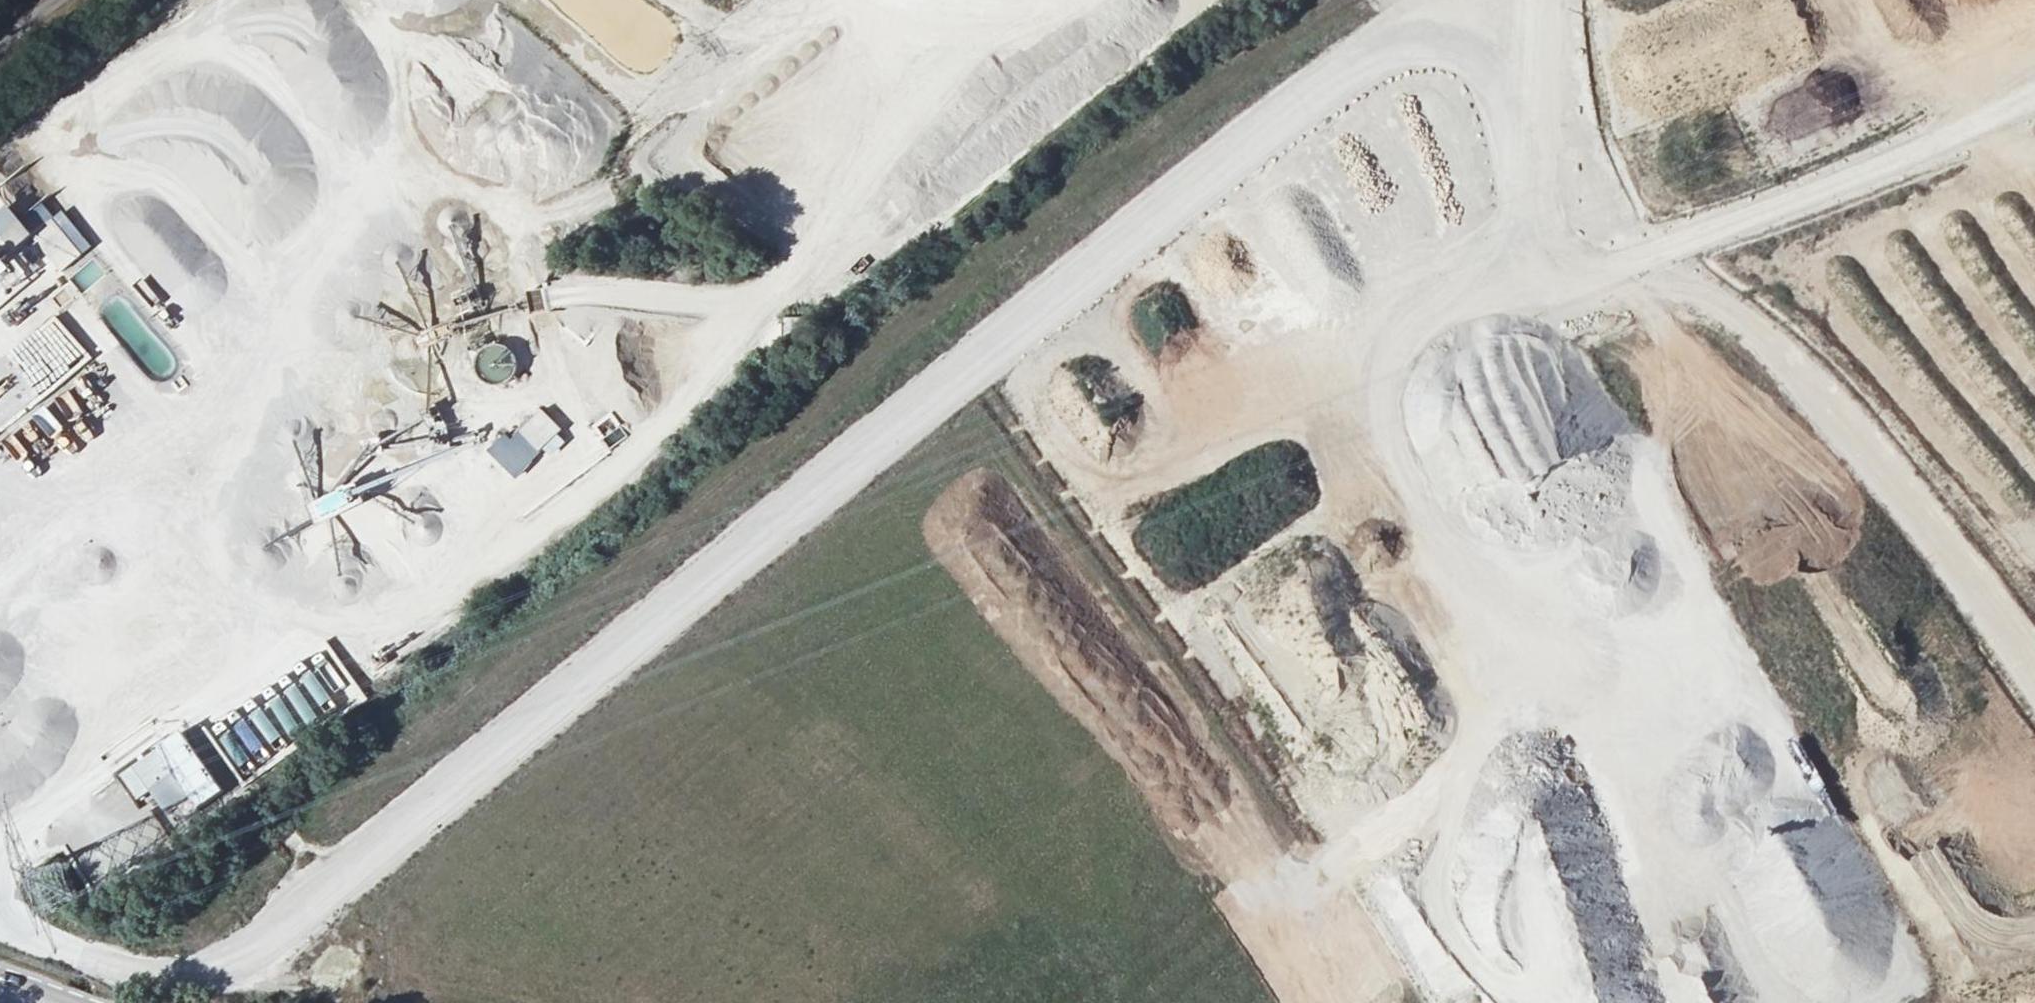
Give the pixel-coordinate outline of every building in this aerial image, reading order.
[(10,289),(26,278),(6,250),(30,233),(58,273),(92,249),(52,192),(16,217),(0,195),(0,274),(10,289)] [(19,279),(48,259),(30,233),(1,253),(19,279)] [(88,357),(67,329),(30,357),(51,384),(88,357)] [(490,384),(517,364),(500,341),(472,361),(490,384)] [(52,421),(75,413),(67,390),(44,397),(52,421)] [(516,479),(565,432),(540,407),(510,436),(504,430),(486,449),(516,479)] [(39,410),(29,418),(52,443),(61,434),(39,410)] [(315,665),(306,672),(328,702),(337,695),(315,665)] [(242,724),(228,732),(246,762),(259,754),(242,724)] [(160,809),(214,778),(185,728),(131,759),(160,809)]
